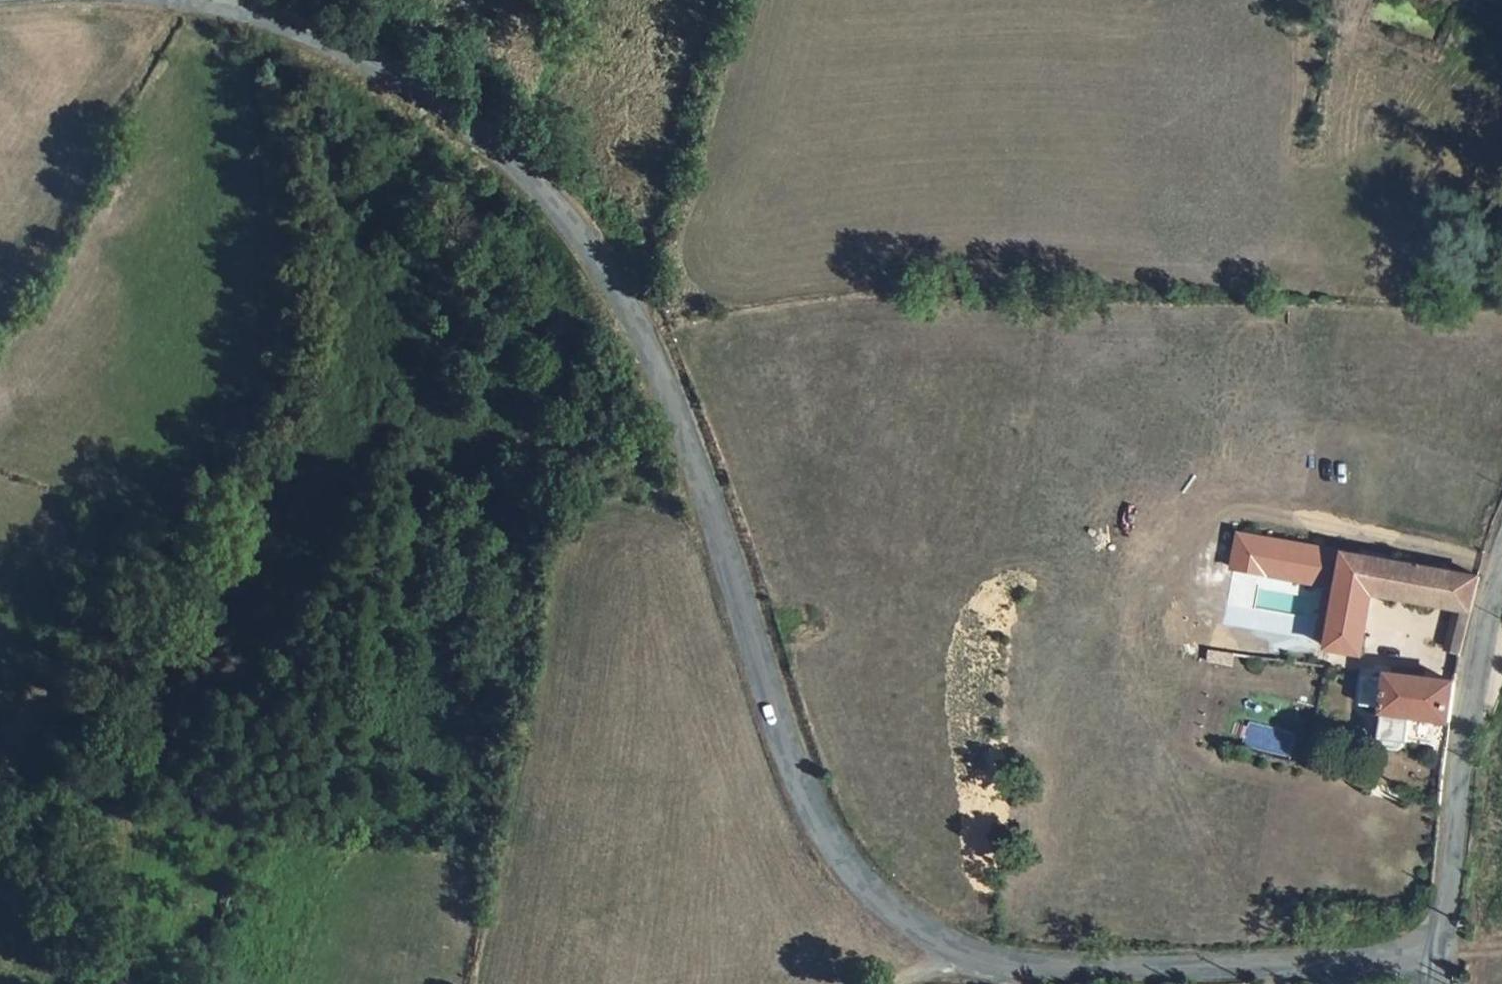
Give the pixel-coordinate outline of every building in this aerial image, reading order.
[(1446,610),(1467,614),(1479,578),(1233,536),(1228,570),(1311,584),(1302,640),(1314,642),(1314,648),(1349,654),(1360,595),(1446,610)] [(1455,652),(1467,614),(1446,610),(1437,647),(1455,652)] [(1410,714),(1449,718),(1454,682),(1373,673),(1371,684),(1349,682),(1347,708),(1373,710),(1371,742),(1378,743),(1378,746),(1380,750),(1383,752),(1387,754),(1391,753),(1394,752),(1397,749),(1398,745),(1407,746),(1410,714)]
